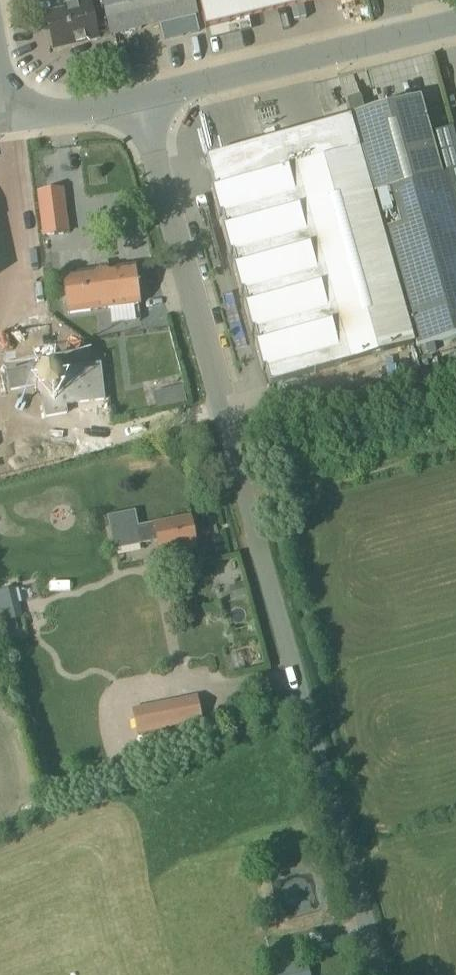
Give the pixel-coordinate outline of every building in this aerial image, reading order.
[(46,17),(54,50),(98,40),(94,24),(107,21),(111,37),(196,17),(192,0),(87,0),(87,3),(64,9),(65,13),(46,17)] [(203,20),(205,31),(230,26),(228,15),(247,11),(245,0),(199,0),(203,20)] [(347,101),(352,118),(383,232),(416,349),(455,338),(455,172),(448,174),(442,176),(420,99),(365,114),(360,97),(347,101)] [(270,156),(210,173),(215,191),(211,192),(218,218),(222,217),(226,229),(222,230),(229,256),(233,255),(237,268),(233,269),(240,295),(244,294),(247,306),(243,307),(251,334),(255,332),(258,345),(254,346),(261,372),(265,371),(270,386),(344,365),(414,346),(359,151),(355,153),(347,122),(325,128),(329,140),(303,147),(284,152),(282,153),(279,140),(277,141),(266,144),(270,156)] [(61,185),(59,174),(35,177),(36,188),(61,185)] [(49,188),(36,190),(42,233),(69,229),(68,219),(53,220),(49,188)] [(134,267),(63,276),(68,314),(139,305),(134,267)] [(40,365),(6,372),(10,391),(35,387),(35,388),(35,389),(35,390),(36,392),(38,394),(39,395),(41,397),(42,397),(46,418),(66,414),(66,407),(103,402),(100,365),(64,369),(62,368),(61,367),(59,366),(57,365),(55,365),(53,365),(41,367),(40,365)] [(183,385),(174,388),(177,404),(187,402),(183,385)] [(173,520),(137,528),(140,544),(158,541),(161,554),(163,554),(165,564),(169,567),(181,565),(183,561),(181,550),(195,547),(190,520),(173,523),(173,520)] [(229,587),(231,599),(246,595),(243,584),(229,587)] [(199,700),(148,711),(152,731),(203,721),(199,700)] [(277,968),(278,974),(313,974),(309,960),(277,968)]
